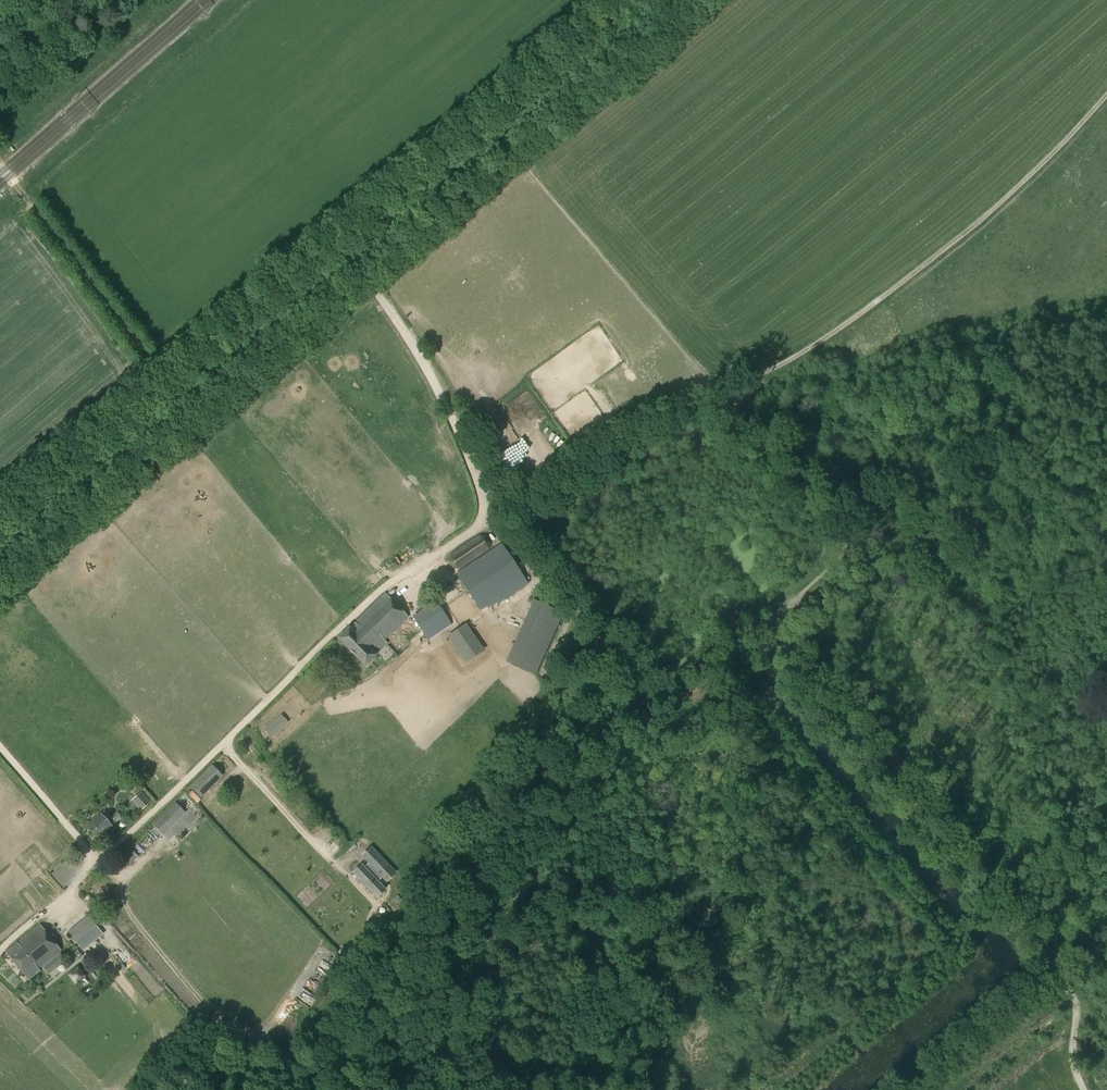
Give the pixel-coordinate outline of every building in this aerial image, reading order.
[(540,435),(543,440),(558,432),(555,427),(540,435)] [(459,569),(488,550),(490,543),(486,536),(478,535),(450,554),(449,554),(448,561),(452,568),(453,568),(457,569),(459,569)] [(478,608),(523,579),(501,544),(456,573),(478,608)] [(378,653),(375,650),(409,617),(386,593),(350,627),(349,626),(338,636),(365,665),(378,653)] [(546,647),(546,618),(552,621),(558,605),(538,598),(515,660),(537,669),(546,647)] [(429,640),(451,625),(437,602),(413,617),(429,640)] [(467,658),(486,645),(467,618),(448,631),(467,658)] [(191,788),(200,796),(221,775),(212,767),(191,788)] [(130,800),(140,811),(151,801),(141,791),(130,800)] [(220,816),(239,799),(234,793),(215,811),(220,816)] [(202,817),(210,809),(204,803),(196,811),(202,817)] [(116,811),(111,817),(114,821),(120,815),(116,811)] [(168,811),(154,825),(163,834),(177,820),(168,811)] [(111,827),(100,814),(87,826),(98,838),(111,827)] [(362,864),(352,872),(377,898),(386,890),(380,883),(385,879),(387,881),(396,873),(370,847),(362,855),(370,863),(365,867),(362,864)] [(68,932),(78,945),(99,929),(88,915),(68,932)] [(40,924),(5,951),(28,980),(40,970),(38,969),(61,950),(40,924)] [(78,967),(69,975),(77,984),(86,976),(78,967)]
